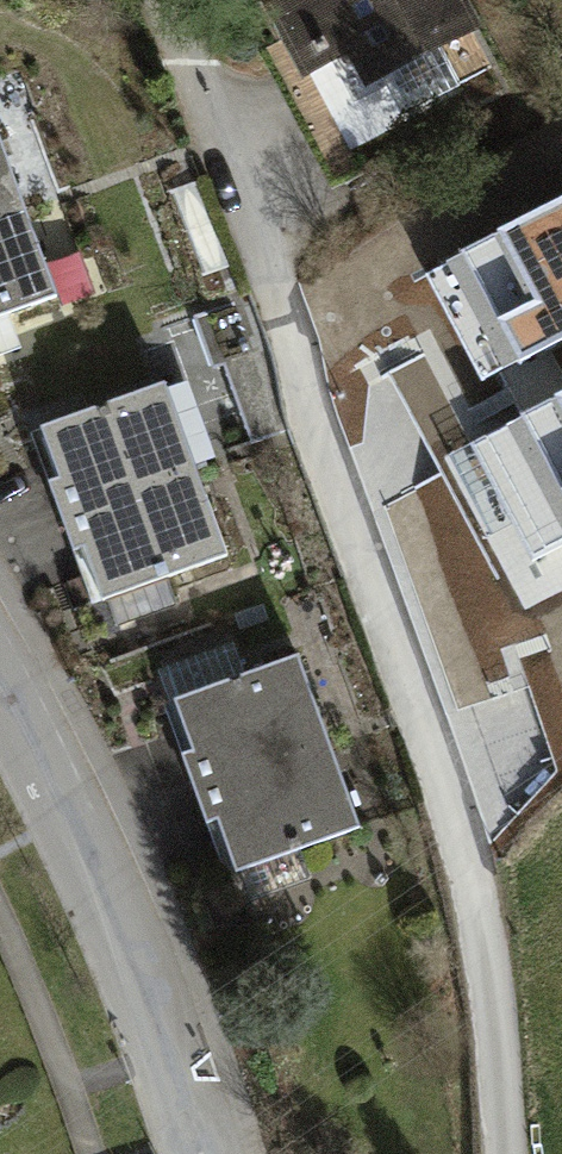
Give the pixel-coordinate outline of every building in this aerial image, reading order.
[(335,103),(483,38),(466,0),(289,0),(335,103)] [(0,114),(0,315),(62,296),(6,112),(0,114)] [(466,280),(499,344),(561,311),(561,230),(466,280)] [(485,329),(372,378),(424,499),(538,450),(485,329)] [(168,380),(41,421),(97,591),(224,549),(168,380)] [(305,656),(174,695),(227,874),(358,835),(305,656)]
